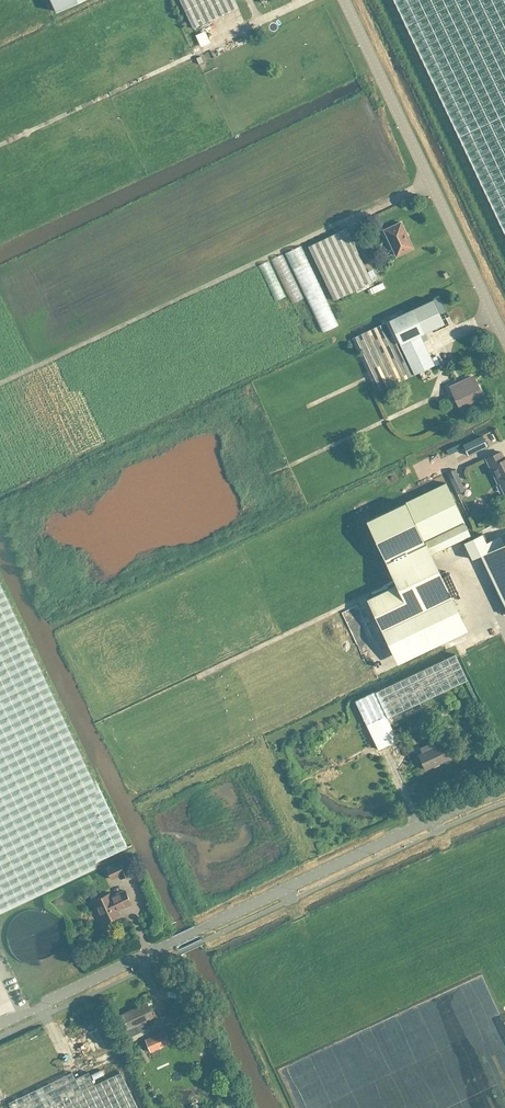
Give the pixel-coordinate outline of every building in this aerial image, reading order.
[(56,12),(82,0),(51,0),(56,12)] [(193,28),(238,7),(234,0),(179,0),(193,28)] [(504,235),(504,0),(393,0),(504,235)] [(396,256),(412,248),(400,223),(384,230),(396,256)] [(347,228),(337,233),(308,246),(333,301),(372,282),(358,253),(347,228)] [(300,296),(312,292),(325,329),(336,325),(335,313),(332,302),(325,302),(304,242),(304,246),(303,243),(278,252),(293,297),(300,296)] [(389,321),(352,338),(377,392),(434,365),(423,342),(427,340),(424,333),(444,324),(433,300),(389,321)] [(463,355),(456,356),(457,368),(464,367),(463,355)] [(450,387),(462,412),(484,401),(472,377),(450,387)] [(487,446),(482,436),(462,445),(468,455),(487,446)] [(504,493),(504,492),(504,459),(504,460),(500,452),(486,459),(497,483),(499,483),(504,493)] [(470,535),(464,523),(445,483),(366,521),(396,585),(367,599),(394,656),(464,623),(431,554),(470,535)] [(476,501),(474,512),(483,514),(485,502),(476,501)] [(504,616),(504,550),(476,564),(501,617),(504,616)] [(0,579),(0,907),(127,847),(0,579)] [(378,749),(396,740),(387,721),(467,684),(454,657),(375,694),(374,692),(355,700),(378,749)] [(425,770),(448,759),(441,744),(418,755),(425,770)] [(124,860),(106,869),(111,879),(119,875),(120,878),(130,874),(124,860)] [(109,894),(93,901),(103,922),(119,915),(117,910),(131,904),(125,891),(110,897),(109,894)] [(35,921),(26,922),(26,928),(33,927),(34,932),(45,931),(43,913),(39,913),(39,916),(34,917),(35,921)] [(44,946),(49,946),(50,938),(25,937),(25,952),(43,952),(44,946)] [(137,1025),(141,1031),(148,1028),(145,1021),(153,1017),(148,1007),(143,1009),(141,1005),(121,1015),(128,1029),(137,1025)] [(169,1044),(164,1031),(146,1039),(151,1051),(169,1044)] [(91,1077),(102,1073),(100,1067),(89,1072),(91,1077)] [(11,1107),(137,1107),(120,1072),(80,1090),(71,1071),(8,1102),(11,1107)]
